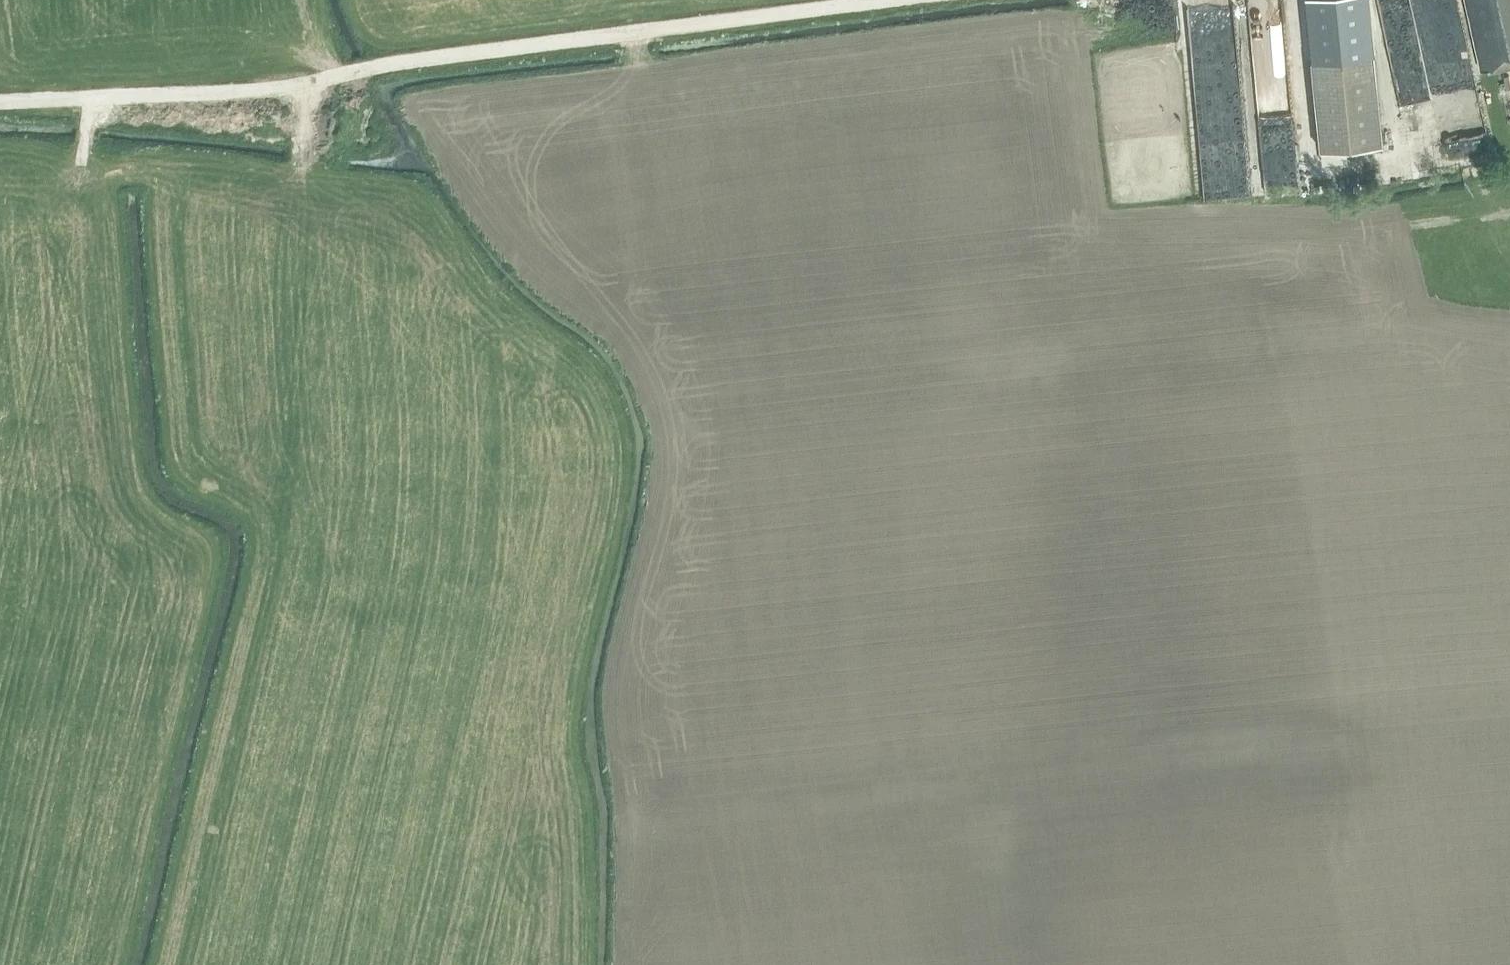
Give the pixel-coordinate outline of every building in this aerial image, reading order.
[(1321,150),(1382,144),(1368,0),(1306,0),(1321,150)] [(1481,70),(1509,64),(1509,0),(1465,0),(1481,70)]
